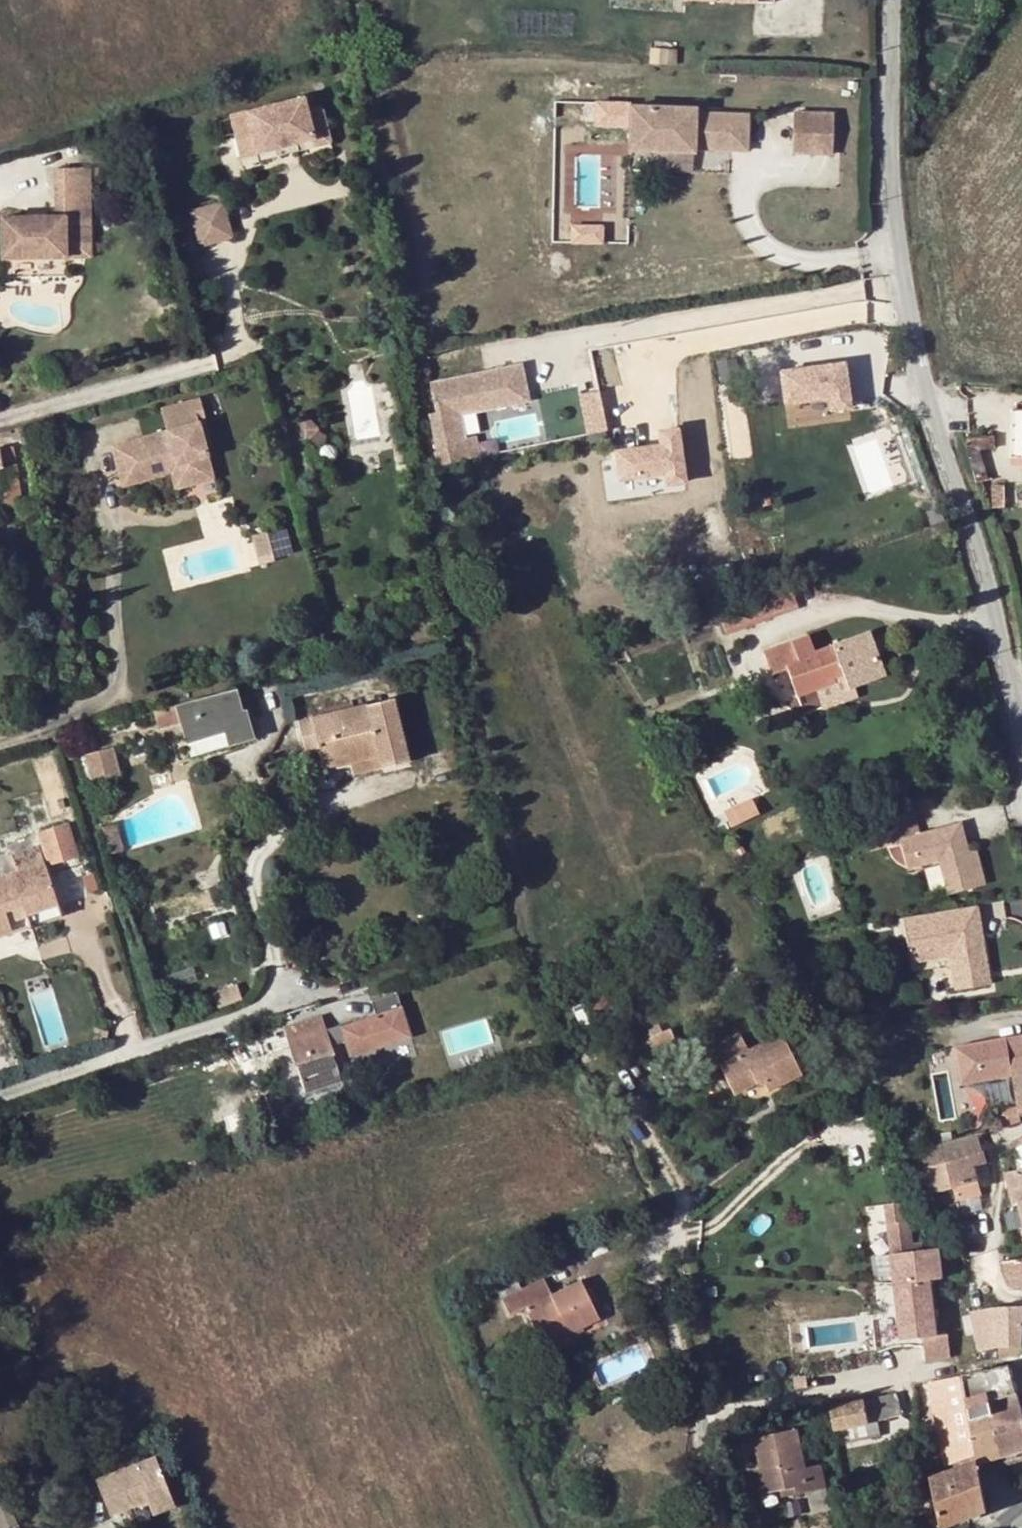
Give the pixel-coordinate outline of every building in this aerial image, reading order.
[(332,142),(324,109),(309,113),(305,97),(229,117),(239,157),(273,149),(297,143),(311,139),(313,146),(332,142)] [(731,139),(731,113),(696,112),(696,108),(630,106),(628,150),(695,153),(695,148),(695,138),(731,139)] [(833,128),(834,113),(792,112),(792,127),(833,128)] [(748,140),(749,114),(731,113),(731,139),(748,140)] [(791,154),(833,155),(833,128),(792,127),(791,154)] [(748,150),(748,140),(731,139),(695,138),(695,148),(748,150)] [(297,143),(273,149),(275,157),(299,150),(297,143)] [(87,264),(88,172),(53,172),(52,223),(0,224),(0,264),(87,264)] [(234,236),(224,204),(224,202),(223,201),(221,201),(190,209),(189,210),(189,212),(198,246),(199,247),(201,248),(230,239),(233,238),(234,236)] [(779,367),(789,426),(855,415),(845,356),(779,367)] [(109,448),(117,482),(172,466),(179,488),(211,479),(196,426),(203,424),(197,403),(159,413),(165,432),(109,448)] [(689,421),(688,416),(660,422),(666,454),(674,453),(681,484),(641,492),(646,523),(686,515),(683,499),(703,495),(699,480),(730,475),(728,461),(725,447),(739,445),(736,429),(747,427),(743,406),(699,415),(700,420),(689,421)] [(430,414),(433,468),(473,458),(477,457),(472,438),(456,442),(449,444),(447,425),(447,413),(430,414)] [(1013,414),(1012,447),(1021,448),(1021,414),(1013,414)] [(306,415),(291,429),(305,443),(319,429),(306,415)] [(454,423),(447,425),(449,444),(456,442),(454,423)] [(725,447),(728,461),(753,456),(747,427),(736,429),(739,445),(725,447)] [(977,485),(989,481),(980,451),(997,449),(993,435),(964,439),(977,485)] [(334,447),(330,444),(325,444),(321,445),(319,446),(317,450),(317,453),(318,457),(321,461),(324,462),(330,462),(333,460),(337,456),(337,451),(334,447)] [(1021,458),(1021,448),(1012,447),(1012,457),(1021,458)] [(6,505),(21,503),(13,449),(0,449),(0,457),(1,462),(2,467),(6,505)] [(172,466),(117,482),(120,493),(167,479),(171,490),(179,488),(172,466)] [(992,509),(1005,509),(1006,486),(992,487),(992,509)] [(267,531),(251,536),(259,565),(275,561),(267,531)] [(762,618),(764,621),(799,609),(789,582),(754,595),(756,601),(762,618)] [(762,618),(726,631),(727,635),(764,621),(762,618)] [(868,630),(859,633),(865,651),(874,647),(868,630)] [(797,696),(816,689),(836,682),(835,678),(843,674),(848,689),(854,686),(885,675),(874,647),(865,651),(859,633),(832,643),(833,645),(815,651),(809,635),(764,651),(772,674),(788,669),(797,696)] [(836,682),(816,689),(824,709),(858,697),(854,686),(848,689),(843,674),(835,678),(836,682)] [(235,689),(175,704),(181,722),(190,755),(254,738),(245,710),(241,711),(235,689)] [(319,750),(321,764),(348,757),(349,763),(378,756),(380,768),(407,761),(391,698),(298,721),(304,753),(319,750)] [(181,722),(175,704),(153,710),(158,727),(181,722)] [(108,746),(83,753),(89,781),(116,774),(108,746)] [(378,756),(349,763),(352,775),(380,768),(378,756)] [(348,757),(321,764),(323,770),(349,763),(348,757)] [(753,796),(726,808),(732,822),(759,810),(753,796)] [(872,851),(887,847),(899,844),(898,839),(919,833),(912,805),(863,817),(872,851)] [(66,822),(38,832),(50,866),(78,857),(66,822)] [(102,827),(111,854),(124,850),(115,823),(102,827)] [(907,868),(922,864),(921,859),(937,854),(940,860),(949,894),(986,885),(976,848),(969,849),(962,823),(919,833),(898,839),(899,844),(887,847),(888,852),(891,857),(895,861),(901,865),(907,868)] [(11,933),(7,920),(5,913),(25,907),(27,913),(31,926),(47,921),(45,914),(59,910),(38,845),(11,854),(17,872),(0,877),(0,936),(11,933)] [(921,859),(922,864),(940,860),(937,854),(921,859)] [(779,859),(771,865),(777,872),(784,866),(779,859)] [(988,986),(975,906),(920,915),(923,935),(904,938),(908,962),(947,956),(947,951),(957,949),(959,960),(953,961),(958,991),(988,986)] [(5,913),(7,920),(27,913),(25,907),(5,913)] [(61,917),(59,910),(45,914),(47,921),(61,917)] [(920,915),(901,919),(904,938),(923,935),(920,915)] [(952,955),(953,961),(959,960),(957,949),(947,951),(947,956),(952,955)] [(214,994),(218,1007),(242,1000),(238,986),(214,994)] [(375,1013),(324,1030),(329,1045),(342,1041),(348,1058),(409,1038),(394,993),(371,1000),(375,1013)] [(282,1015),(286,1027),(320,1016),(316,1004),(282,1015)] [(830,1014),(831,1026),(848,1025),(847,1012),(830,1014)] [(864,1013),(848,1014),(849,1023),(864,1022),(864,1013)] [(320,1016),(286,1027),(284,1028),(305,1093),(340,1080),(329,1045),(324,1030),(320,1016)] [(646,1031),(656,1050),(674,1041),(670,1030),(662,1033),(658,1026),(646,1031)] [(741,1035),(711,1050),(733,1095),(763,1081),(768,1092),(802,1075),(781,1033),(747,1049),(741,1035)] [(957,1068),(976,1065),(978,1082),(1012,1076),(1018,1108),(1019,1114),(1021,1114),(1021,1039),(1021,1036),(954,1046),(957,1068)] [(978,1082),(976,1065),(957,1068),(960,1084),(978,1082)] [(1001,1127),(1020,1120),(1019,1114),(1018,1108),(998,1111),(1001,1127)] [(987,1163),(984,1152),(981,1137),(924,1150),(930,1195),(954,1189),(977,1182),(974,1167),(987,1163)] [(1009,1145),(1013,1153),(1018,1171),(1021,1170),(1021,1140),(1009,1145)] [(990,1178),(987,1163),(974,1167),(977,1182),(990,1178)] [(1019,1202),(1021,1201),(1021,1170),(1018,1171),(1007,1173),(1014,1203),(1019,1202)] [(977,1182),(954,1189),(957,1202),(980,1197),(977,1182)] [(929,1281),(942,1279),(938,1250),(919,1252),(918,1244),(912,1245),(910,1223),(905,1223),(902,1204),(885,1206),(894,1285),(913,1283),(929,1281)] [(1009,1233),(1021,1230),(1021,1216),(1021,1210),(1005,1213),(1009,1233)] [(590,1248),(593,1257),(609,1251),(605,1242),(590,1248)] [(1004,1262),(1011,1288),(1021,1286),(1021,1259),(1004,1262)] [(523,1309),(540,1341),(565,1329),(568,1334),(599,1319),(579,1279),(551,1292),(543,1277),(521,1287),(517,1279),(496,1289),(509,1316),(523,1309)] [(894,1285),(902,1341),(923,1337),(937,1336),(929,1281),(913,1283),(894,1285)] [(1021,1347),(1021,1306),(993,1308),(999,1349),(1021,1347)] [(979,1352),(999,1349),(993,1308),(980,1310),(974,1312),(979,1352)] [(565,1329),(540,1341),(547,1356),(573,1344),(568,1334),(565,1329)] [(952,1359),(948,1334),(937,1336),(923,1337),(927,1363),(952,1359)] [(1010,1365),(962,1375),(972,1427),(995,1422),(991,1401),(1018,1394),(1010,1365)] [(928,1382),(945,1465),(953,1462),(976,1452),(972,1427),(962,1375),(928,1382)] [(1001,1457),(1003,1467),(1021,1462),(1021,1409),(1018,1394),(991,1401),(995,1422),(1001,1457)] [(898,1395),(829,1408),(833,1430),(836,1429),(879,1421),(902,1417),(898,1395)] [(879,1421),(836,1429),(839,1445),(882,1437),(879,1421)] [(995,1422),(972,1427),(976,1452),(978,1460),(979,1463),(1001,1457),(995,1422)] [(756,1438),(762,1466),(767,1489),(779,1487),(789,1485),(792,1495),(825,1488),(820,1465),(806,1467),(797,1429),(756,1438)] [(976,1452),(953,1462),(955,1469),(978,1460),(976,1452)] [(109,1513),(136,1503),(146,1500),(151,1513),(174,1504),(153,1456),(95,1480),(109,1513)] [(941,1527),(987,1511),(979,1463),(978,1460),(955,1469),(930,1478),(941,1527)] [(767,1489),(762,1466),(754,1468),(759,1491),(767,1489)] [(781,1497),(792,1495),(789,1485),(779,1487),(781,1497)] [(17,1524),(7,1498),(0,1501),(0,1527),(8,1527),(17,1524)] [(146,1500),(136,1503),(142,1517),(151,1513),(146,1500)]
